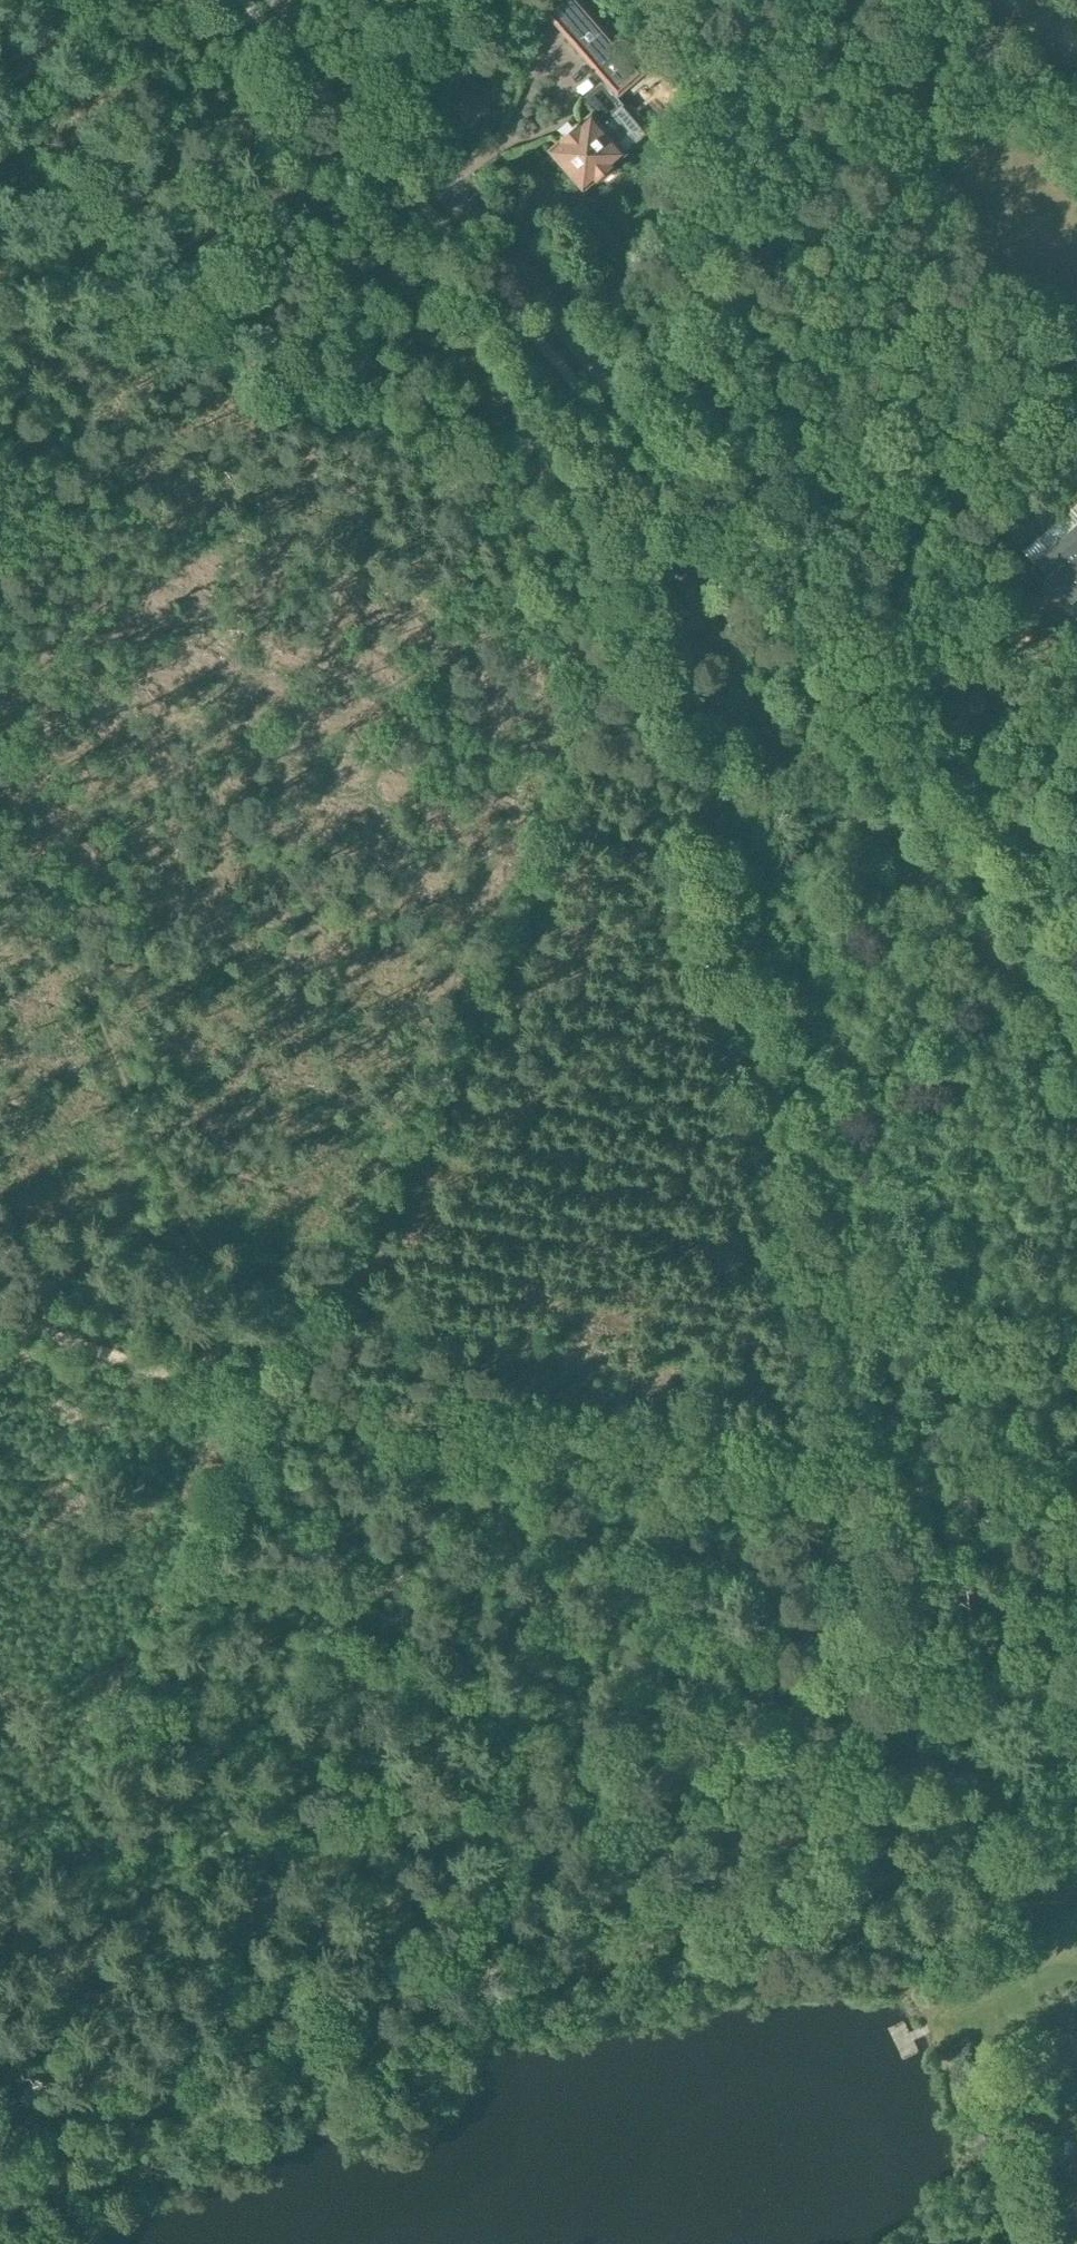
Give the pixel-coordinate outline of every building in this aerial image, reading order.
[(584,0),(552,0),(544,7),(621,97),(649,74),(584,0)] [(621,139),(633,130),(618,110),(624,105),(606,82),(587,97),(599,112),(586,122),(584,120),(562,138),(563,140),(554,148),(583,185),(593,177),(595,180),(618,161),(616,159),(629,148),(621,139)] [(1021,552),(1033,564),(1037,560),(1075,602),(1076,600),(1076,501),(1021,552)] [(1069,2178),(1076,2180),(1076,2141),(1069,2178)]
